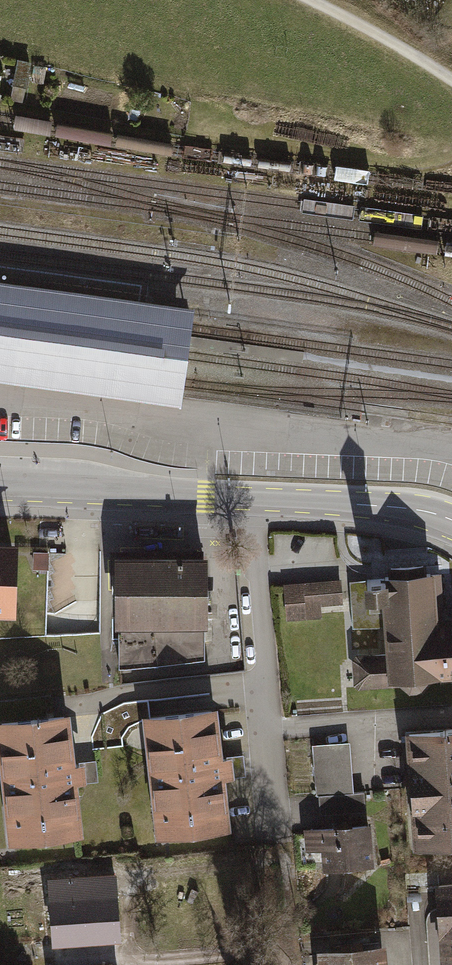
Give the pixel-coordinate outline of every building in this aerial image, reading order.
[(21,60),(13,94),(23,97),(31,63),(21,60)] [(181,390),(182,383),(186,355),(190,329),(193,311),(0,283),(0,364),(181,390)] [(11,614),(13,549),(0,549),(0,614),(11,614)] [(49,551),(32,551),(32,568),(48,568),(49,551)] [(205,552),(114,552),(114,622),(206,622),(205,552)] [(345,580),(349,633),(381,630),(383,653),(348,656),(351,688),(451,679),(451,624),(450,624),(449,609),(438,610),(435,572),(345,580)] [(340,578),(282,583),(285,618),(323,615),(322,603),(342,601),(340,578)] [(133,717),(146,835),(222,827),(217,779),(240,776),(238,754),(214,757),(209,708),(133,717)] [(74,834),(69,783),(92,780),(89,759),(66,761),(61,712),(0,719),(0,842),(74,834)] [(406,731),(413,844),(451,842),(451,728),(406,731)] [(308,746),(311,797),(315,797),(351,795),(348,744),(308,746)] [(351,795),(315,797),(316,817),(360,815),(359,794),(351,795)] [(367,821),(299,826),(301,856),(323,855),(324,870),(370,867),(367,821)] [(49,945),(117,941),(113,874),(45,878),(49,945)] [(441,964),(451,964),(451,877),(435,878),(438,921),(441,964)] [(309,949),(310,964),(380,964),(378,943),(309,949)]
